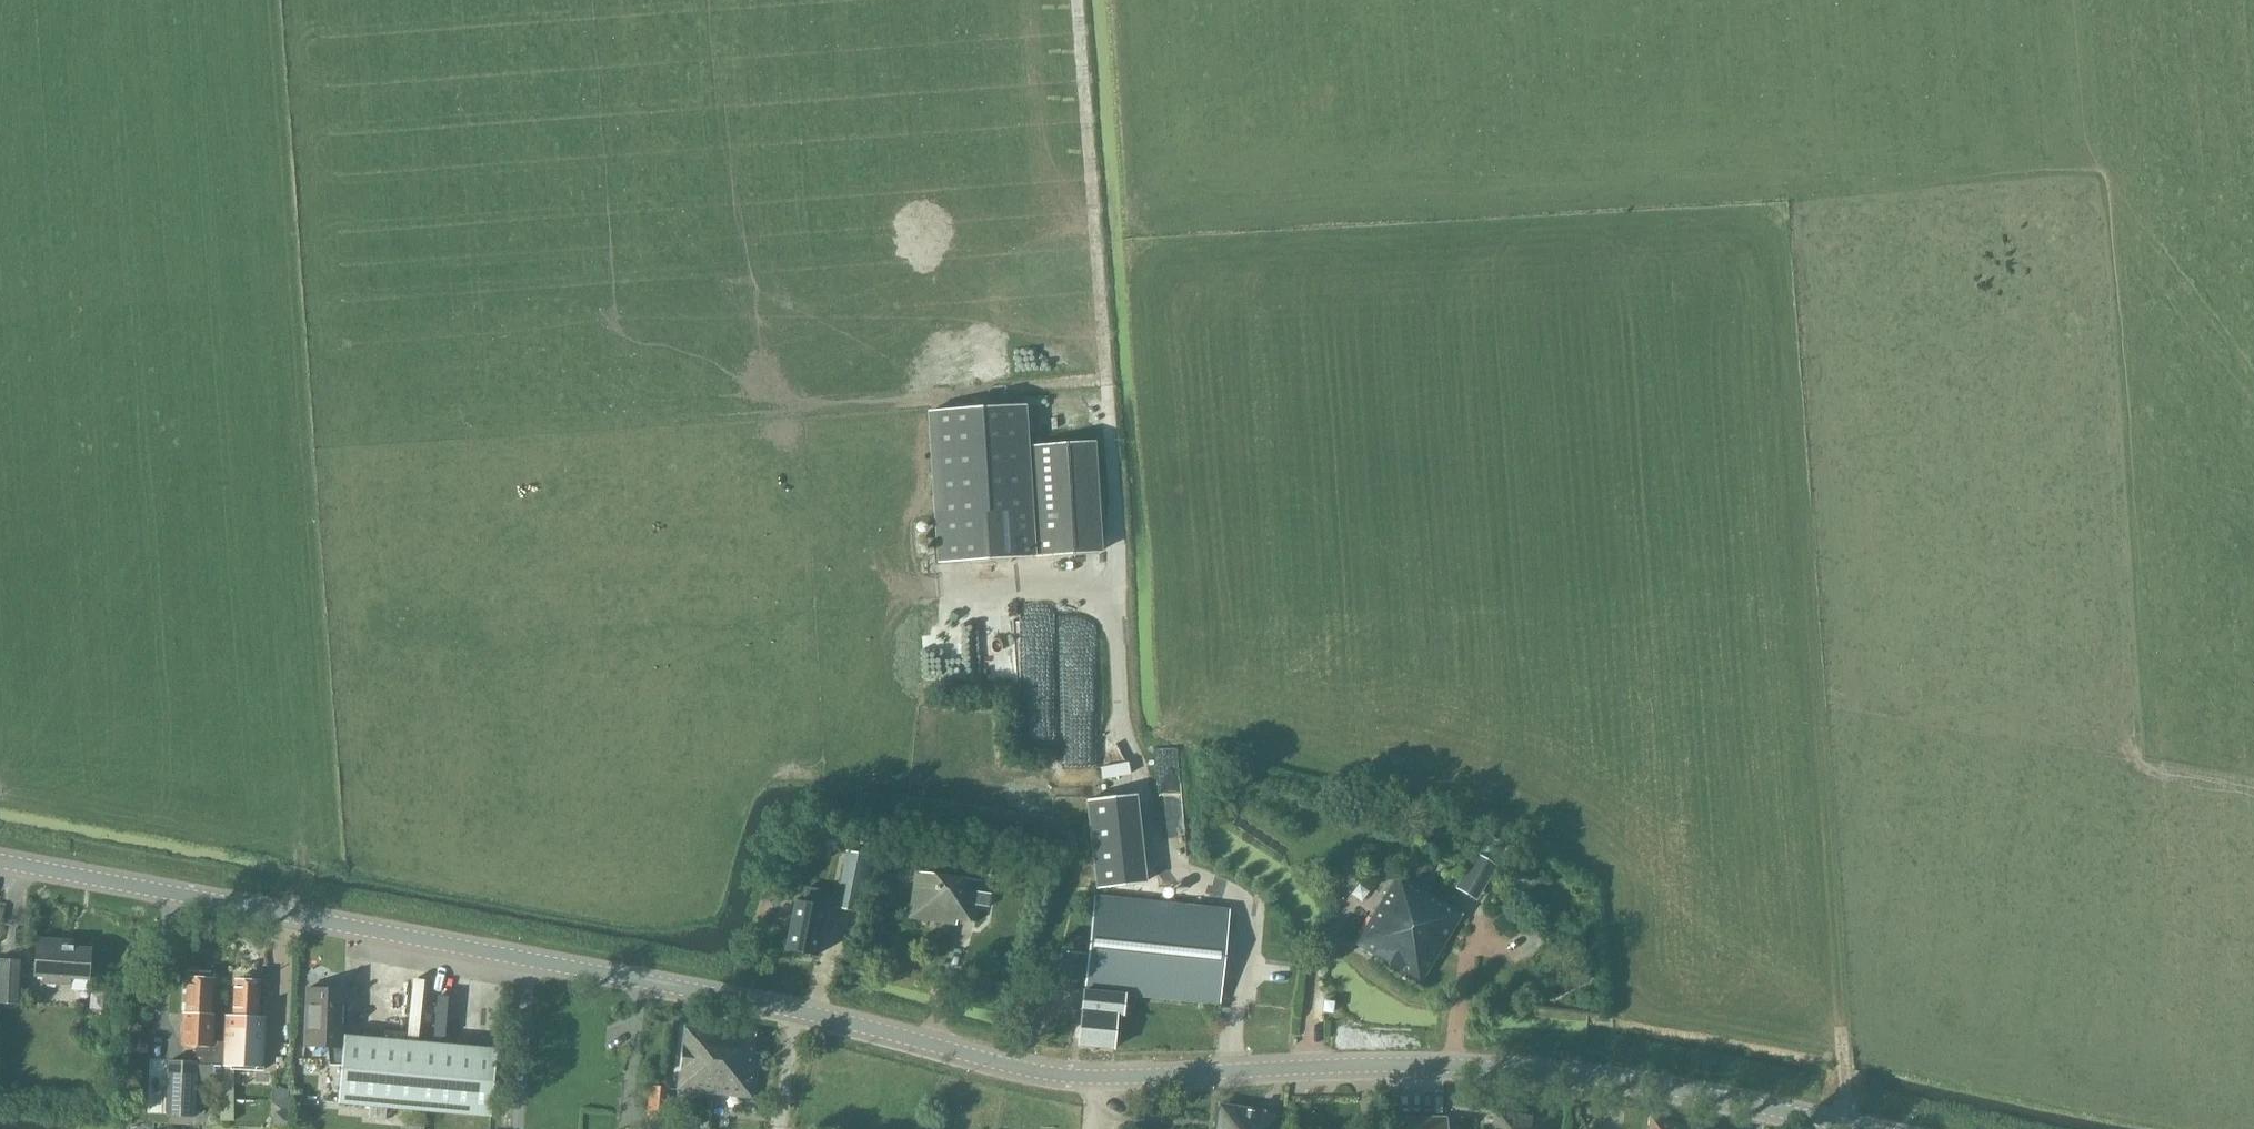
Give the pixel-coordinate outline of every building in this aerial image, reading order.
[(941,563),(1020,557),(1027,557),(1020,445),(1024,445),(1022,405),(931,411),(941,563)] [(1020,445),(1027,557),(1103,552),(1096,441),(1024,445),(1020,445)] [(1029,670),(1030,699),(1060,698),(1059,669),(1029,670)] [(1045,731),(1064,728),(1061,707),(1041,711),(1045,731)] [(1095,895),(1144,889),(1134,803),(1085,809),(1095,895)] [(1491,835),(1457,888),(1476,900),(1510,847),(1491,835)] [(847,851),(836,908),(861,913),(873,856),(847,851)] [(930,918),(930,922),(974,929),(982,883),(918,873),(911,915),(930,918)] [(1398,875),(1355,944),(1398,970),(1420,983),(1461,915),(1444,905),(1445,903),(1398,875)] [(789,904),(781,952),(811,957),(819,909),(810,907),(813,892),(800,889),(797,905),(789,904)] [(1068,952),(1065,979),(1085,982),(1079,1045),(1113,1049),(1116,1015),(1122,1015),(1124,995),(1219,1004),(1229,910),(1095,895),(1088,954),(1068,952)] [(35,938),(33,977),(42,977),(42,984),(55,985),(56,978),(68,979),(88,980),(90,949),(73,948),(57,947),(58,940),(35,938)] [(17,1004),(20,959),(0,957),(0,1003),(17,1004)] [(181,1013),(179,1047),(195,1048),(194,1062),(195,1062),(195,1065),(220,1066),(222,1066),(223,1043),(211,1042),(212,1015),(210,1015),(211,979),(185,978),(183,1013),(181,1013)] [(223,1043),(222,1066),(231,1067),(231,1070),(234,1070),(262,1071),(264,1017),(256,1016),(257,981),(234,981),(233,1015),(224,1015),(223,1043)] [(339,1067),(342,992),(325,991),(323,989),(319,987),(316,987),(312,989),(310,991),(304,990),(303,1021),(306,1021),(305,1030),(303,1030),(302,1048),(314,1049),(314,1044),(326,1045),(326,1049),(328,1067),(339,1067)] [(1324,1011),(1332,1012),(1334,1002),(1325,1001),(1324,1011)] [(685,1027),(677,1089),(714,1094),(751,1098),(757,1053),(753,1052),(755,1035),(721,1031),(685,1027)] [(495,1048),(342,1036),(338,1105),(490,1116),(495,1048)] [(195,1065),(195,1062),(194,1062),(168,1061),(166,1117),(193,1118),(195,1065)] [(283,1072),(279,1090),(293,1093),(297,1076),(283,1072)] [(1264,1112),(1218,1105),(1215,1128),(1280,1128),(1282,1116),(1264,1114),(1264,1112)] [(274,1114),(271,1120),(271,1127),(289,1127),(288,1110),(280,1110),(274,1114)] [(1555,1119),(1496,1110),(1494,1128),(1553,1128),(1555,1119)] [(1398,1117),(1398,1128),(1446,1128),(1446,1118),(1398,1117)] [(1649,1121),(1648,1128),(1683,1128),(1683,1127),(1649,1121)]
